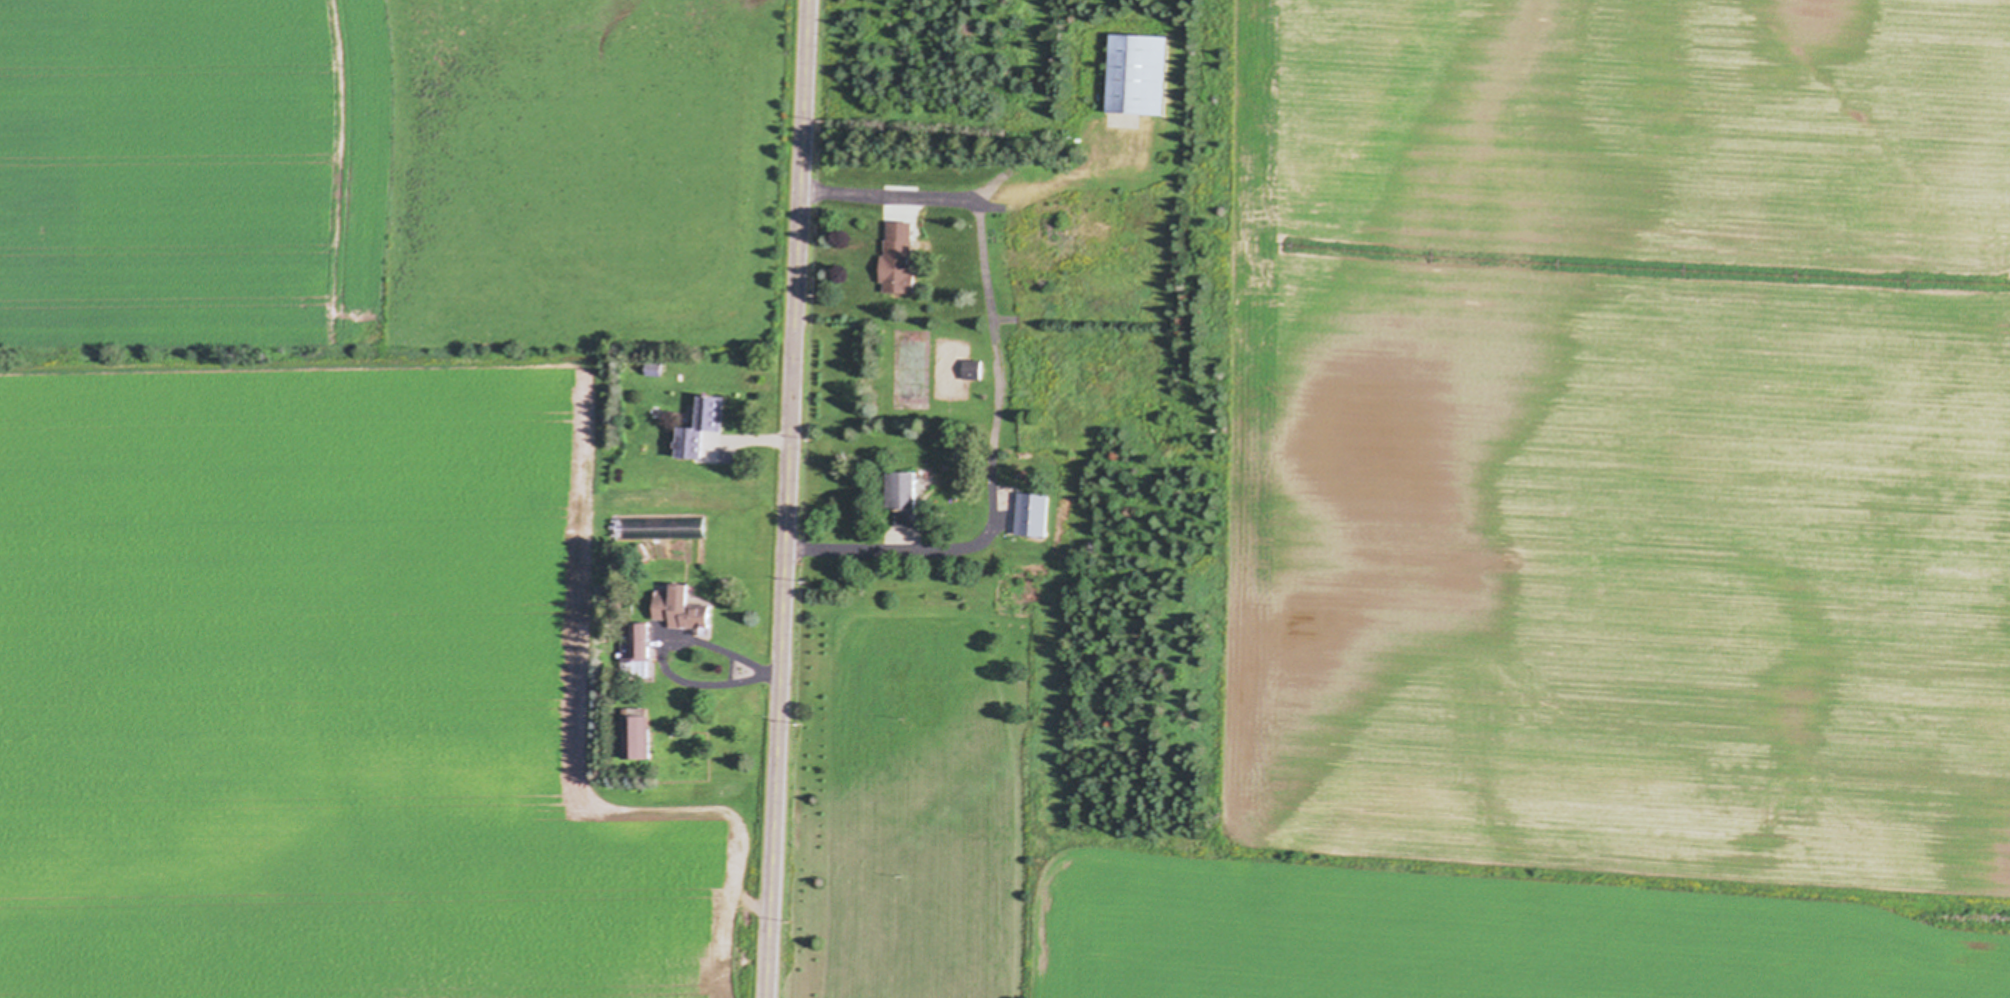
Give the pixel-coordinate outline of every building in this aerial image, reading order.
[(1110,113),(1165,116),(1169,37),(1114,34),(1110,113)] [(916,221),(885,221),(886,294),(916,294),(916,221)] [(964,379),(981,380),(983,362),(966,360),(964,379)] [(724,397),(700,396),(698,429),(681,428),(679,460),(721,462),(724,397)] [(890,472),(890,510),(898,510),(898,527),(919,527),(919,472),(890,472)] [(1017,535),(1048,537),(1050,494),(1019,493),(1017,535)] [(711,629),(712,606),(690,605),(691,585),(673,584),(673,591),(655,591),(655,620),(671,621),(671,628),(711,629)] [(644,675),(644,663),(650,663),(650,623),(636,623),(636,675),(644,675)] [(650,709),(625,709),(626,760),(651,760),(650,709)]
